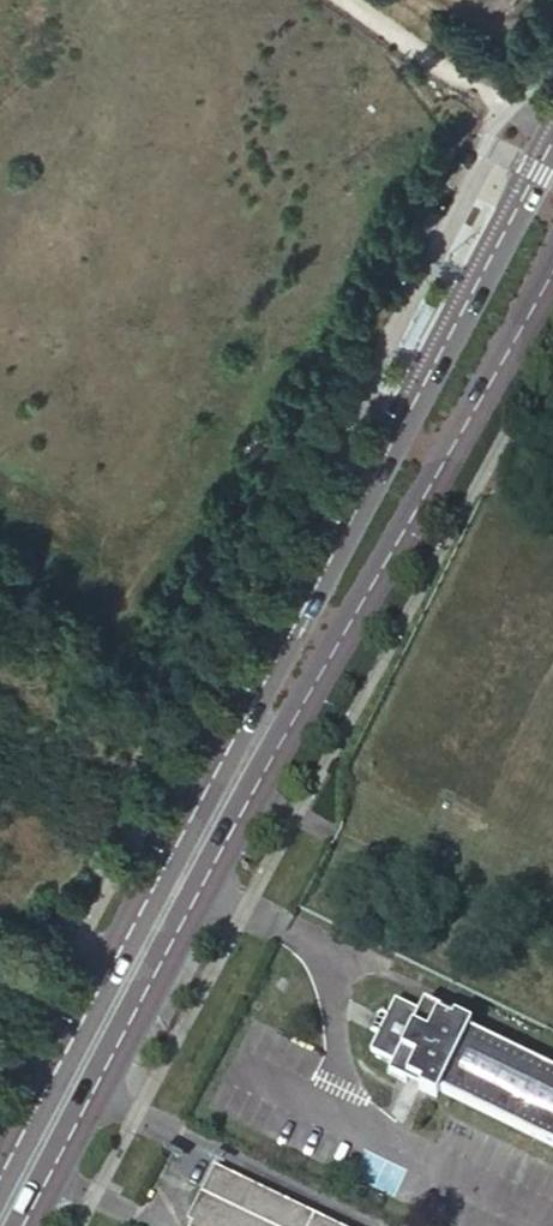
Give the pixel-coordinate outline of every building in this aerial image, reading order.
[(469,1029),(471,1024),(423,1001),(418,1011),(394,1000),(387,1016),(377,1012),(370,1029),(378,1033),(370,1050),(395,1061),(390,1072),(437,1095),(440,1089),(552,1143),(552,1069),(469,1029)] [(269,1225),(346,1225),(215,1161),(202,1189),(209,1192),(207,1196),(269,1225)] [(207,1196),(192,1225),(269,1225),(207,1196)]
